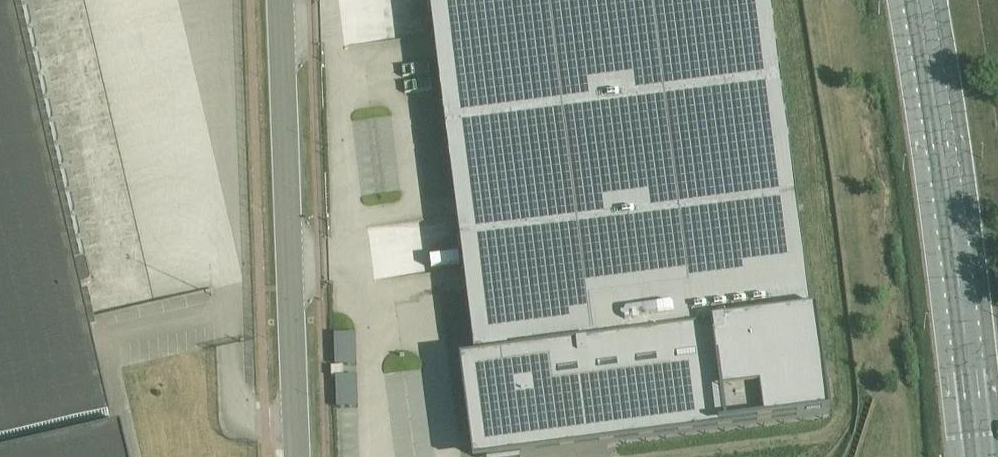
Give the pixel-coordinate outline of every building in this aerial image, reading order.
[(120,434),(113,435),(80,294),(88,292),(89,291),(90,291),(90,290),(91,289),(91,288),(91,287),(91,286),(88,270),(87,270),(87,269),(87,268),(86,268),(86,267),(85,267),(84,266),(83,266),(82,266),(74,268),(12,0),(0,0),(0,456),(125,456),(120,434)] [(450,176),(473,359),(458,361),(466,417),(471,456),(532,456),(607,447),(829,419),(816,316),(811,316),(793,175),(770,0),(427,0),(450,176)] [(359,332),(337,333),(339,365),(360,364),(359,332)]
